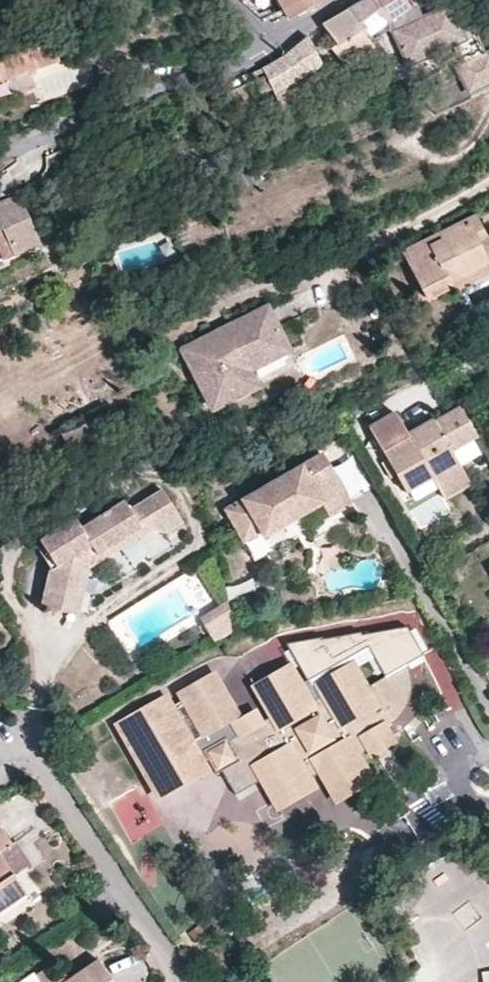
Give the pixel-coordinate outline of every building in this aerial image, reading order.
[(311,7),(307,0),(274,0),(284,17),(286,19),(311,7)] [(348,10),(366,38),(387,24),(390,30),(410,70),(454,48),(460,61),(465,69),(459,72),(473,101),(488,95),(488,58),(488,59),(483,61),(481,54),(485,53),(473,30),(461,35),(449,11),(424,26),(415,30),(406,12),(411,10),(404,0),(365,0),(348,10)] [(348,10),(324,25),(336,47),(330,50),(346,67),(374,51),(370,45),(366,38),(348,10)] [(366,38),(370,45),(390,30),(387,24),(366,38)] [(261,70),(252,73),(255,82),(228,95),(234,109),(272,91),(274,94),(295,83),(324,68),(309,36),(287,54),(273,63),(261,70)] [(0,57),(0,83),(61,62),(54,38),(0,57)] [(454,48),(410,70),(416,82),(460,61),(454,48)] [(295,83),(274,94),(287,115),(307,106),(295,83)] [(15,99),(12,87),(0,90),(0,103),(15,99)] [(44,252),(21,195),(0,204),(0,270),(44,252)] [(451,278),(485,260),(487,259),(479,240),(485,236),(476,217),(405,252),(428,300),(454,286),(451,278)] [(488,268),(485,260),(451,278),(454,286),(488,268)] [(267,310),(184,351),(213,409),(256,386),(248,372),(289,351),(267,310)] [(453,452),(477,437),(461,408),(435,422),(432,420),(415,430),(420,439),(412,443),(406,435),(394,413),(369,428),(384,454),(390,450),(404,472),(397,476),(407,494),(434,478),(436,483),(462,468),(453,452)] [(420,439),(415,430),(406,435),(412,443),(420,439)] [(466,467),(485,456),(478,445),(459,456),(466,467)] [(390,450),(384,454),(397,476),(404,472),(390,450)] [(241,500),(261,532),(296,511),(300,517),(321,505),(328,516),(350,503),(321,453),(241,500)] [(470,483),(462,468),(436,483),(446,498),(470,483)] [(65,537),(59,529),(40,541),(56,568),(50,570),(42,604),(78,614),(83,596),(73,593),(82,563),(142,528),(151,530),(165,534),(183,523),(163,490),(129,509),(124,501),(81,527),(65,537)] [(243,543),(261,532),(241,500),(223,511),(243,543)] [(296,511),(261,532),(264,537),(300,517),(296,511)] [(76,518),(59,529),(65,537),(81,527),(76,518)] [(73,593),(83,596),(89,568),(151,530),(142,528),(82,563),(73,593)] [(202,624),(212,640),(231,628),(225,602),(218,606),(222,612),(202,624)] [(199,618),(202,624),(222,612),(218,606),(199,618)] [(358,632),(289,642),(309,678),(369,645),(385,675),(406,663),(420,655),(404,627),(360,634),(358,632)] [(441,652),(425,659),(448,711),(464,704),(441,652)] [(157,794),(199,768),(198,764),(207,759),(216,774),(221,770),(235,795),(252,785),(248,778),(258,773),(262,779),(275,800),(284,795),(286,797),(296,790),(295,788),(321,774),(333,792),(360,776),(360,765),(364,758),(368,745),(369,742),(365,733),(380,725),(383,728),(386,727),(396,721),(409,702),(411,692),(412,680),(410,672),(406,663),(385,675),(367,685),(356,669),(350,672),(341,677),(339,676),(332,681),(331,683),(323,689),(320,690),(322,695),(309,701),(291,672),(277,681),(276,679),(267,685),(267,686),(258,692),(270,715),(238,733),(230,719),(235,716),(210,675),(179,693),(181,700),(169,707),(163,698),(116,725),(157,794)] [(319,680),(323,689),(331,683),(332,681),(339,676),(341,677),(350,672),(345,664),(319,680)] [(253,684),(258,692),(267,686),(267,685),(276,679),(277,681),(291,672),(287,665),(253,684)] [(394,742),(386,727),(383,728),(380,725),(365,733),(369,742),(368,745),(374,754),(394,742)] [(360,776),(333,792),(339,801),(375,779),(364,758),(360,765),(360,776)] [(203,774),(199,768),(157,794),(161,800),(203,774)] [(248,778),(252,785),(262,779),(258,773),(248,778)] [(0,825),(0,826),(0,851),(12,843),(0,825)] [(13,873),(26,863),(12,843),(0,851),(0,853),(13,873)] [(27,895),(13,873),(0,853),(0,913),(27,895)] [(0,913),(0,916),(3,920),(31,901),(27,895),(0,913)] [(98,959),(69,980),(65,981),(113,981),(98,959)] [(55,976),(48,967),(37,975),(41,981),(59,981),(55,976)] [(55,976),(59,981),(65,981),(69,980),(62,970),(55,976)]
